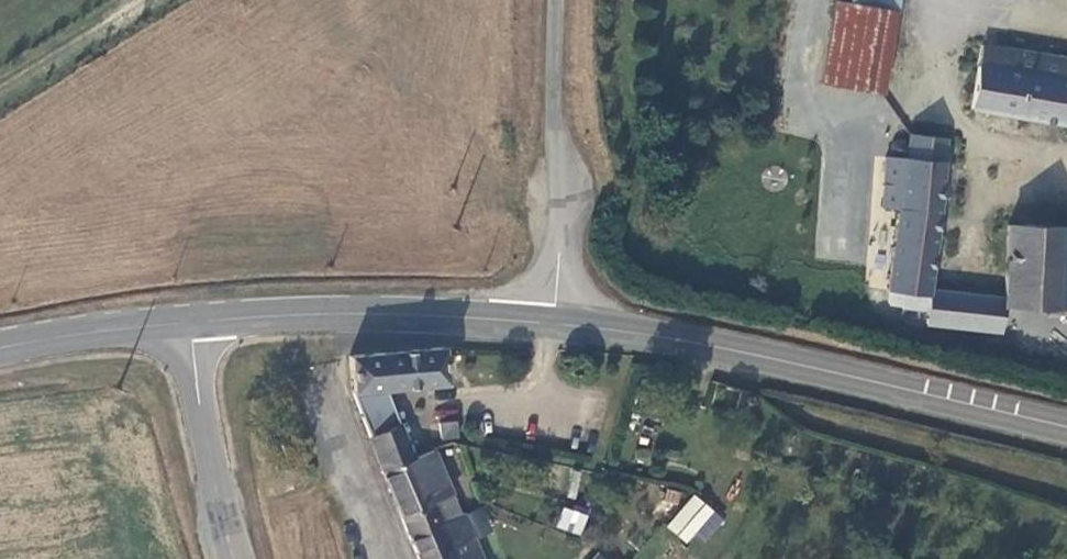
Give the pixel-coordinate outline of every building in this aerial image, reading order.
[(891,0),(847,0),(847,3),(834,2),(820,81),(875,94),(891,0)] [(999,51),(996,73),(973,69),(966,110),(1064,126),(1066,106),(1066,62),(999,51)] [(893,160),(882,158),(876,205),(894,207),(883,290),(898,293),(896,306),(920,309),(926,268),(942,138),(908,133),(907,138),(898,137),(893,141),(891,146),(890,151),(893,160)] [(1066,312),(1066,230),(1006,223),(999,277),(996,304),(1066,312)] [(992,330),(996,304),(999,277),(926,268),(920,309),(919,320),(992,330)] [(383,388),(444,382),(440,344),(347,353),(352,392),(356,390),(360,401),(355,402),(364,426),(380,467),(410,454),(383,388)] [(438,423),(461,417),(456,399),(433,405),(438,423)] [(439,423),(440,441),(460,439),(458,422),(439,423)] [(447,488),(429,446),(410,454),(380,467),(398,513),(431,500),(440,521),(452,516),(442,491),(447,488)] [(660,532),(682,550),(709,516),(688,498),(660,532)] [(398,513),(417,558),(482,558),(463,512),(452,516),(440,521),(431,500),(398,513)] [(586,513),(562,505),(556,523),(580,531),(586,513)]
